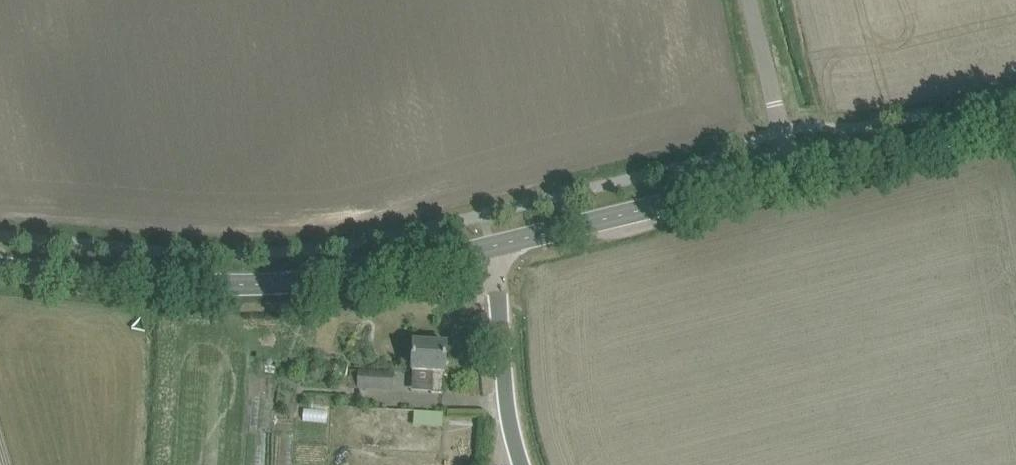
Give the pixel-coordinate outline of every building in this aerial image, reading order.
[(443,394),(446,344),(413,343),(412,372),(432,373),(431,393),(443,394)] [(391,391),(393,373),(359,372),(358,390),(391,391)] [(335,382),(334,389),(348,390),(348,383),(335,382)] [(441,424),(441,411),(397,410),(397,423),(441,424)]
